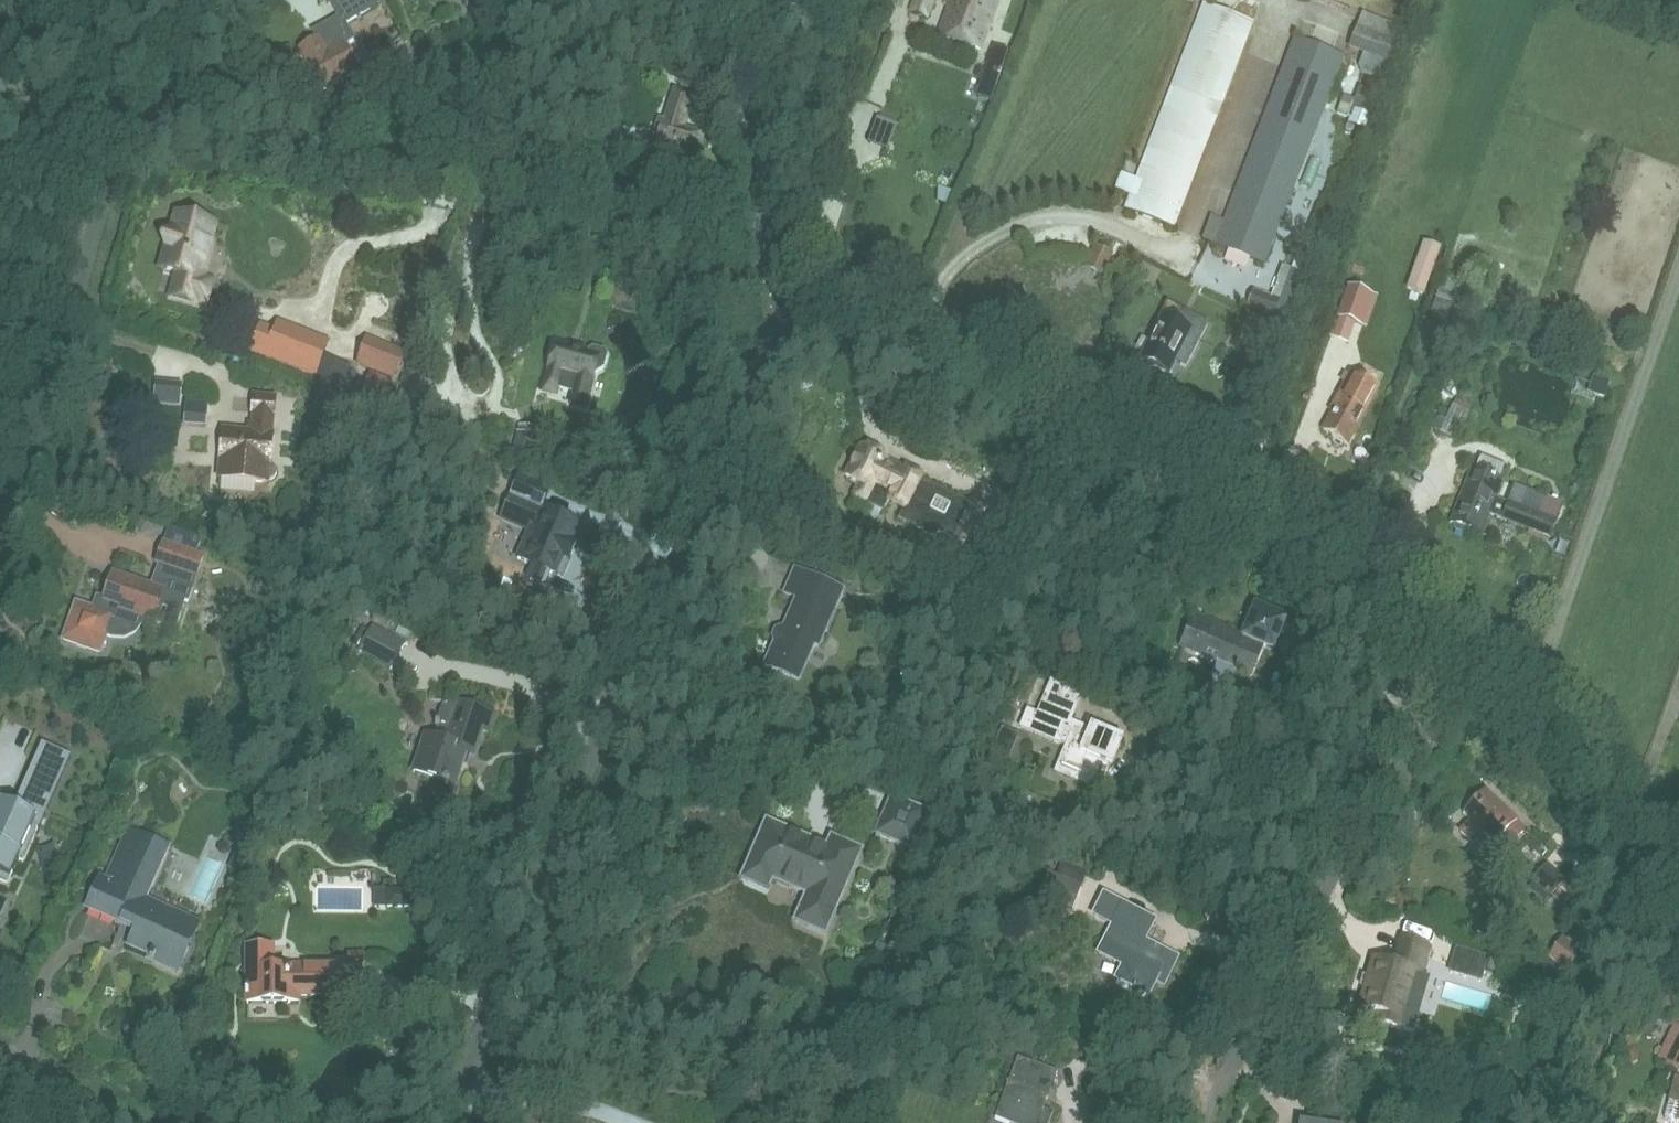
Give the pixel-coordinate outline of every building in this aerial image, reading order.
[(359,69),(345,45),(355,40),(346,24),(385,1),(384,0),(328,0),(333,9),(338,17),(311,31),(315,40),(299,50),(323,91),(359,69)] [(487,13),(495,0),(467,0),(487,13)] [(907,12),(928,19),(934,0),(911,0),(907,12)] [(938,35),(982,50),(999,0),(950,0),(938,35)] [(1124,209),(1173,227),(1253,23),(1202,3),(1124,209)] [(1380,26),(1365,66),(1379,71),(1394,31),(1380,26)] [(1214,243),(1265,263),(1344,58),(1293,38),(1219,230),(1207,225),(1202,238),(1214,243)] [(415,61),(417,66),(422,69),(427,67),(432,58),(430,53),(426,50),(420,52),(415,61)] [(983,60),(977,77),(991,82),(997,65),(983,60)] [(674,148),(693,154),(699,136),(681,131),(691,96),(673,91),(663,119),(658,118),(650,145),(673,152),(674,148)] [(1349,118),(1347,123),(1364,130),(1369,115),(1362,112),(1352,109),(1350,108),(1353,100),(1342,96),(1335,113),(1349,118)] [(888,103),(878,127),(899,135),(909,111),(888,103)] [(164,267),(187,274),(183,286),(197,290),(210,243),(207,242),(211,226),(185,219),(181,234),(174,232),(164,267)] [(1094,243),(1083,265),(1101,274),(1113,252),(1094,243)] [(1424,291),(1439,250),(1422,244),(1407,285),(1424,291)] [(1282,324),(1306,254),(1297,252),(1291,269),(1287,268),(1283,279),(1277,277),(1271,295),(1252,289),(1245,308),(1270,316),(1266,327),(1273,330),(1276,322),(1282,324)] [(1434,297),(1451,303),(1455,304),(1463,279),(1443,272),(1434,297)] [(1334,316),(1353,323),(1364,291),(1345,284),(1334,316)] [(1139,358),(1169,374),(1192,330),(1162,314),(1139,358)] [(266,354),(315,373),(321,356),(326,343),(277,324),(266,354)] [(355,365),(394,379),(404,351),(366,336),(355,365)] [(554,341),(544,385),(557,388),(558,386),(575,390),(574,394),(588,397),(594,369),(598,370),(601,368),(605,353),(603,350),(592,347),(589,349),(588,353),(580,351),(581,348),(554,341)] [(349,366),(321,356),(315,373),(313,377),(341,387),(349,366)] [(392,381),(369,372),(362,389),(370,392),(367,399),(382,405),(392,381)] [(1348,445),(1364,414),(1379,387),(1351,372),(1329,412),(1332,413),(1322,431),(1348,445)] [(1599,377),(1594,394),(1604,397),(1609,380),(1599,377)] [(268,482),(268,479),(271,479),(274,477),(276,472),(275,468),(272,465),(270,465),(274,417),(276,398),(253,396),(251,414),(252,414),(251,425),(249,425),(248,431),(222,429),(218,478),(268,482)] [(1451,405),(1439,432),(1456,440),(1468,413),(1451,405)] [(531,452),(537,429),(519,424),(513,447),(531,452)] [(920,479),(922,476),(861,447),(847,478),(860,485),(854,496),(884,510),(889,498),(904,506),(897,518),(935,537),(937,532),(951,539),(947,545),(970,557),(994,511),(972,499),(970,504),(920,479)] [(1495,500),(1502,481),(1471,468),(1450,523),(1458,526),(1457,529),(1458,532),(1468,536),(1471,535),(1472,532),(1481,535),(1489,514),(1500,518),(1500,519),(1531,531),(1542,505),(1554,510),(1557,502),(1544,497),(1544,496),(1509,483),(1506,490),(1510,492),(1506,504),(1495,500)] [(581,525),(542,508),(551,486),(518,472),(498,519),(527,532),(516,557),(530,563),(525,574),(531,577),(530,580),(544,586),(550,573),(562,578),(570,560),(567,559),(581,525)] [(149,586),(112,573),(102,599),(95,603),(93,609),(75,603),(63,639),(99,652),(105,636),(114,639),(124,639),(135,634),(143,621),(144,617),(174,628),(184,599),(186,600),(194,578),(195,579),(203,556),(196,553),(200,539),(168,527),(163,541),(162,540),(153,565),(156,566),(149,586)] [(842,591),(795,569),(784,592),(796,598),(764,665),(799,680),(815,644),(819,646),(842,591)] [(1232,687),(1239,671),(1251,676),(1263,645),(1273,649),(1283,622),(1259,612),(1248,637),(1193,615),(1180,647),(1217,662),(1210,677),(1232,687)] [(1047,617),(1042,627),(1056,634),(1061,623),(1047,617)] [(404,643),(373,624),(355,653),(386,672),(404,643)] [(1120,741),(1071,721),(1082,693),(1049,680),(1036,713),(1026,709),(1019,726),(1065,745),(1056,766),(1101,785),(1120,741)] [(412,771),(436,780),(431,792),(451,799),(466,754),(474,757),(483,730),(491,732),(496,715),(458,702),(457,705),(445,701),(436,727),(448,731),(444,741),(425,734),(412,771)] [(40,742),(26,770),(55,783),(68,755),(40,742)] [(55,783),(26,770),(13,797),(42,811),(55,783)] [(1463,812),(1470,818),(1458,832),(1472,845),(1485,832),(1497,843),(1502,838),(1512,846),(1526,830),(1517,822),(1518,821),(1484,790),(1463,812)] [(930,811),(890,794),(872,835),(912,853),(930,811)] [(1531,825),(1543,814),(1525,794),(1513,805),(1531,825)] [(0,808),(0,879),(2,880),(14,855),(18,857),(33,826),(35,827),(42,811),(13,797),(7,811),(0,808)] [(766,822),(742,878),(766,888),(770,878),(807,893),(795,920),(824,933),(859,851),(830,838),(826,848),(766,822)] [(86,909),(121,925),(121,924),(135,930),(127,946),(149,956),(148,959),(177,973),(199,925),(146,901),(169,850),(128,831),(105,881),(100,878),(86,909)] [(239,847),(256,855),(259,847),(243,840),(239,847)] [(337,888),(381,890),(382,857),(338,855),(337,888)] [(1071,909),(1085,873),(1060,863),(1056,875),(1047,871),(1037,895),(1071,909)] [(1562,882),(1543,865),(1529,880),(1548,897),(1562,882)] [(411,908),(411,891),(387,891),(386,907),(411,908)] [(1155,921),(1103,895),(1093,914),(1113,924),(1098,952),(1123,965),(1116,978),(1148,995),(1156,981),(1164,985),(1178,958),(1144,941),(1155,921)] [(1360,1006),(1380,1011),(1377,1022),(1411,1032),(1417,1010),(1404,1007),(1408,996),(1414,975),(1421,976),(1429,946),(1426,945),(1427,944),(1400,936),(1391,966),(1373,960),(1360,1006)] [(1581,951),(1561,936),(1545,957),(1565,972),(1581,951)] [(288,964),(288,968),(272,968),(272,946),(246,946),(246,979),(246,1003),(298,1003),(298,997),(349,996),(349,1004),(375,1004),(375,974),(351,974),(351,967),(321,967),(321,964),(288,964)] [(1449,966),(1481,975),(1486,958),(1454,949),(1449,966)] [(363,965),(362,952),(347,952),(348,966),(363,965)] [(1656,1059),(1677,1069),(1678,1065),(1678,1028),(1673,1024),(1656,1059)] [(1032,1059),(1066,1072),(1075,1051),(1040,1038),(1032,1059)] [(1051,1112),(1044,1110),(1048,1098),(1046,1097),(1056,1072),(1016,1058),(1008,1083),(994,1118),(1010,1122),(1048,1122),(1051,1112)] [(1675,1076),(1668,1102),(1669,1102),(1664,1118),(1664,1120),(1666,1122),(1668,1122),(1675,1122),(1677,1122),(1678,1122),(1678,1077),(1675,1076)]
